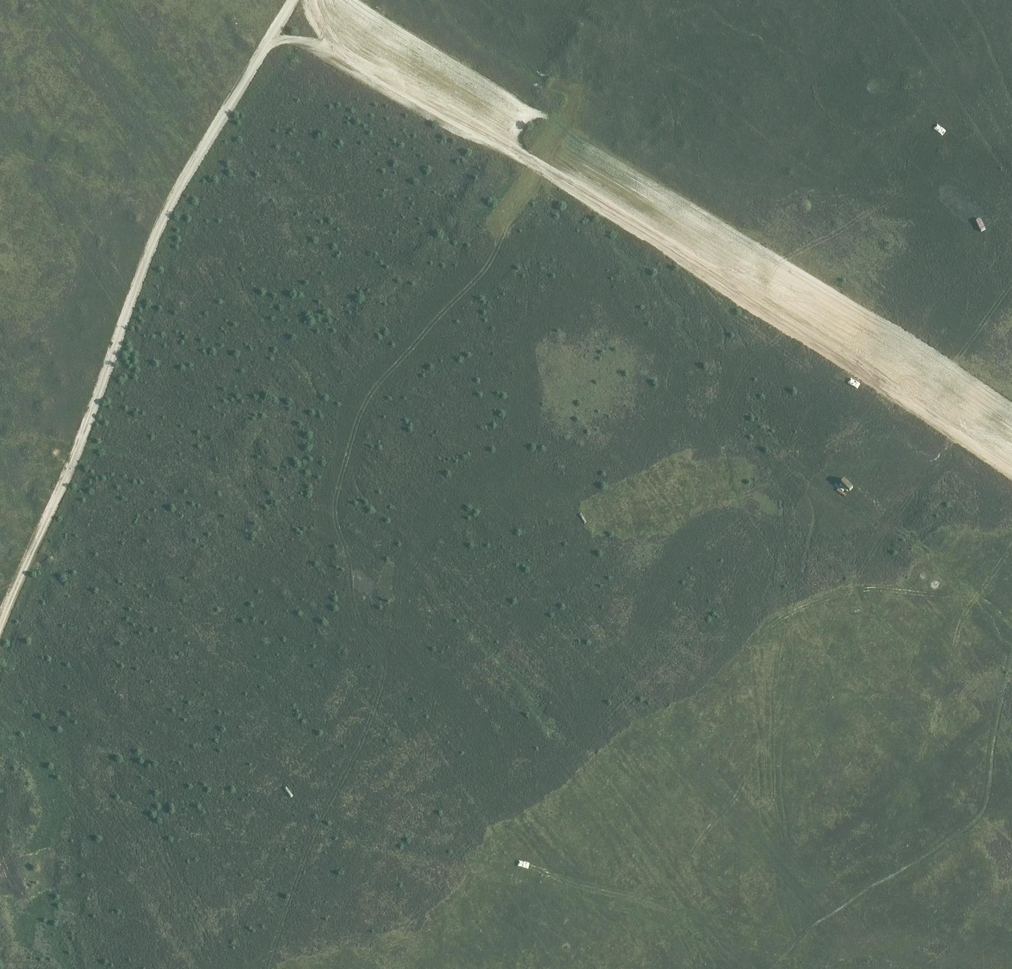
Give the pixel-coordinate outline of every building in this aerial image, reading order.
[(946,133),(950,128),(941,121),(937,126),(946,133)] [(863,386),(866,381),(855,375),(852,381),(863,386)] [(671,910),(673,904),(663,900),(660,906),(671,910)]
